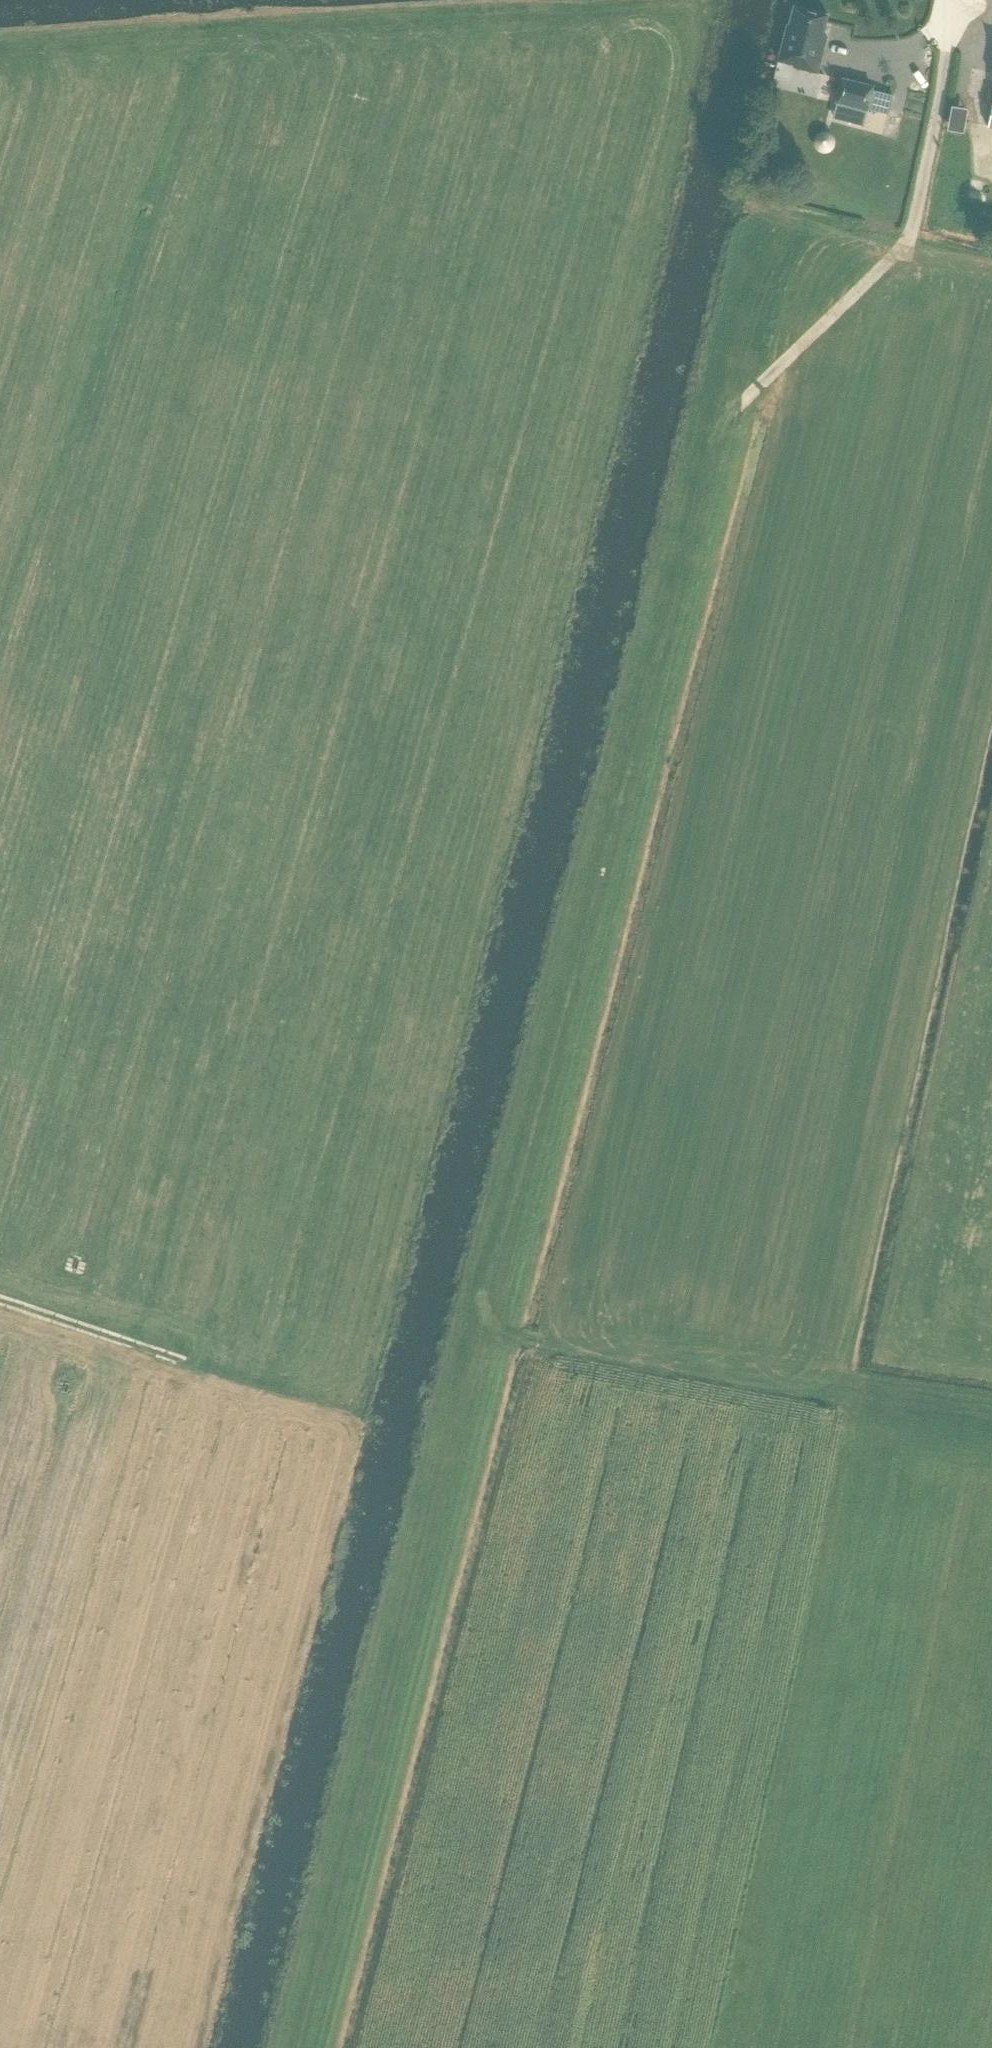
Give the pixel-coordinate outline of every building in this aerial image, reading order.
[(787,24),(777,64),(793,68),(792,70),(817,76),(827,36),(823,35),(828,15),(793,6),(789,25),(787,24)] [(841,80),(835,104),(866,111),(872,87),(841,80)] [(964,136),(970,112),(954,108),(948,132),(964,136)]
